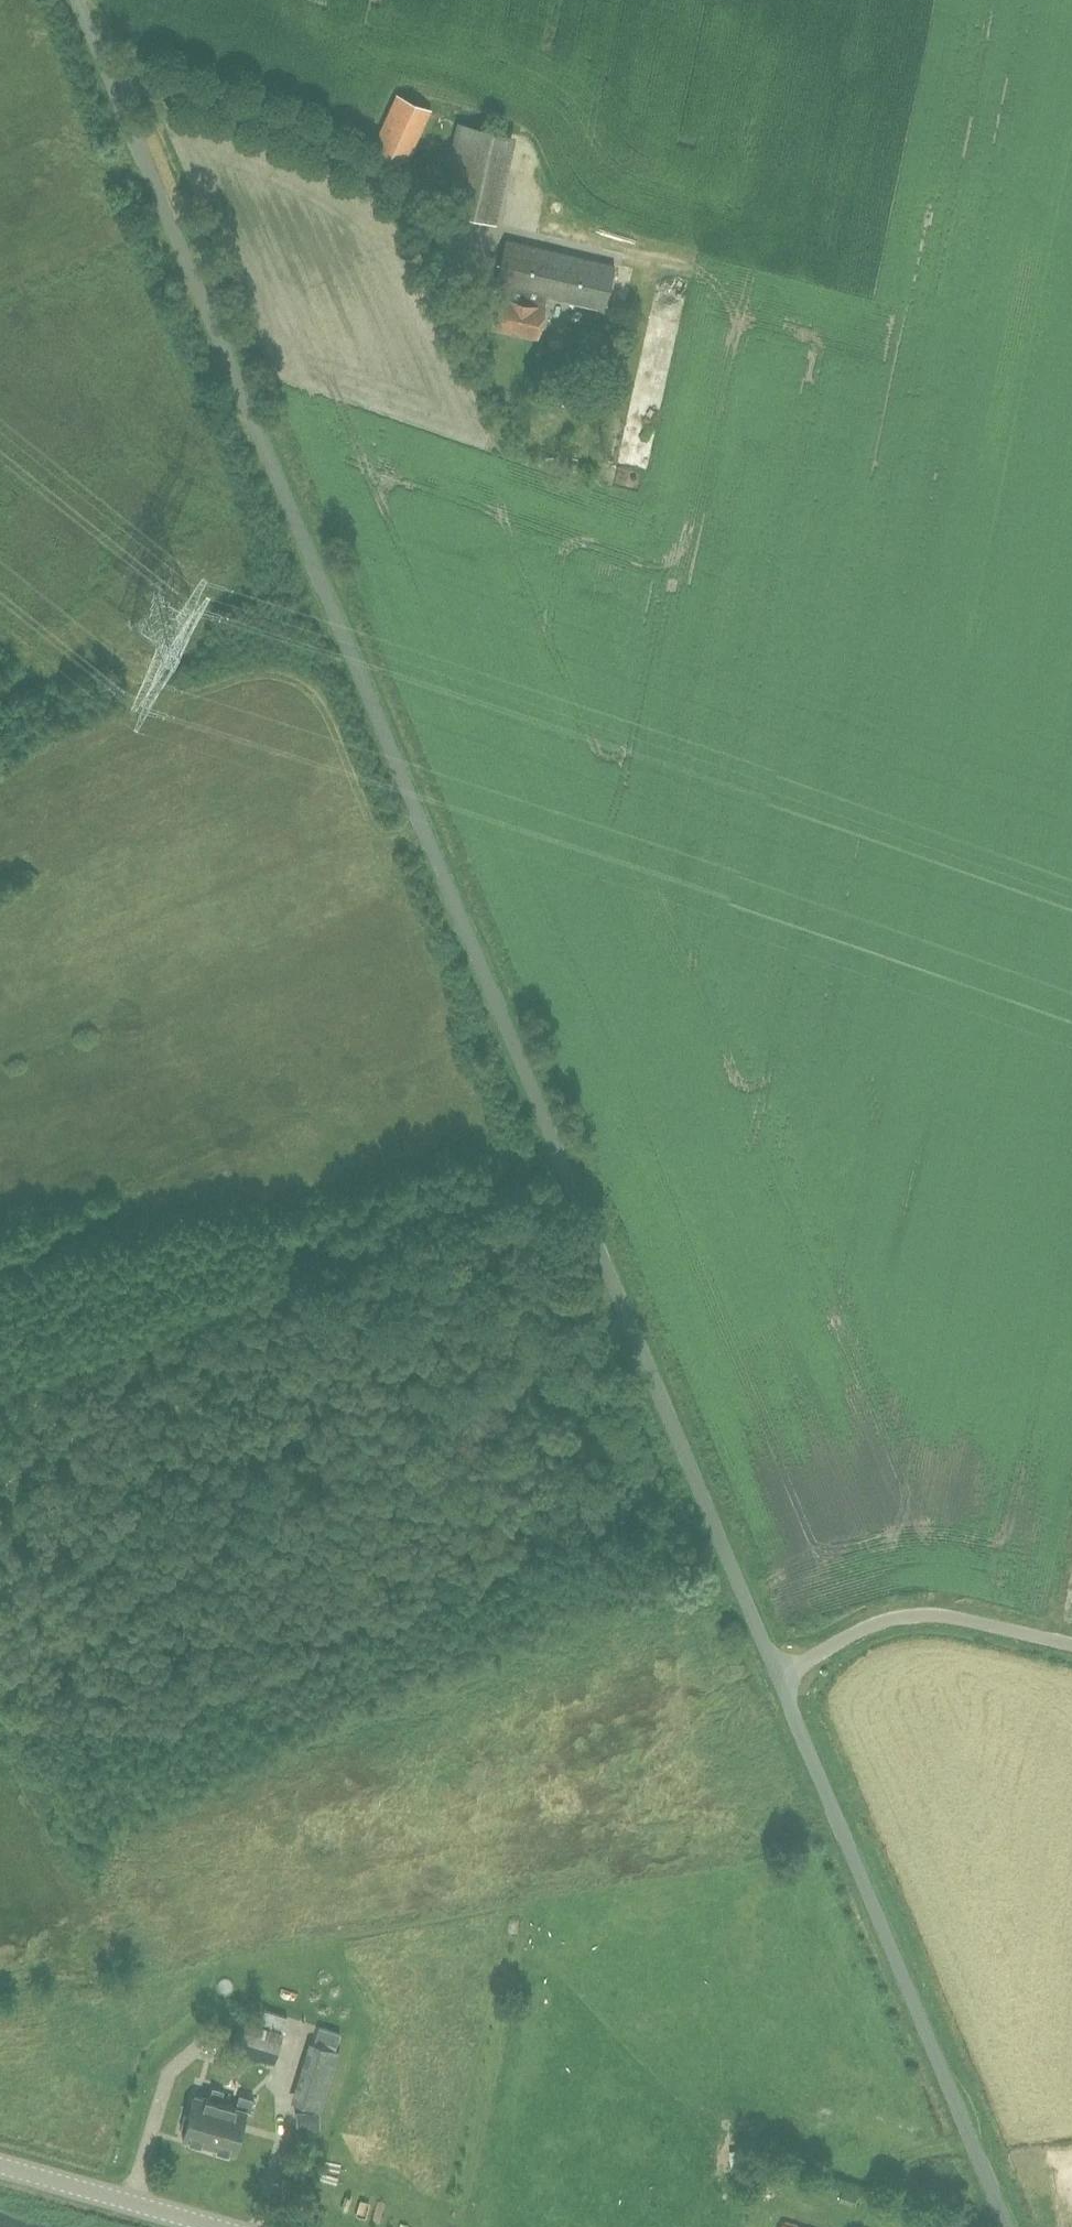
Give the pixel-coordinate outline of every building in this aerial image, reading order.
[(369,154),(404,170),(431,109),(396,93),(369,154)] [(602,308),(612,263),(504,238),(494,282),(503,285),(494,322),(538,333),(547,295),(602,308)] [(779,334),(798,336),(800,323),(780,321),(779,334)] [(264,2010),(261,2022),(284,2029),(287,2017),(264,2010)] [(242,2019),(232,2050),(273,2064),(283,2033),(242,2019)] [(317,2027),(313,2038),(336,2046),(340,2034),(317,2027)] [(195,2038),(194,2051),(214,2054),(216,2041),(195,2038)] [(295,2104),(320,2112),(339,2053),(314,2045),(295,2104)] [(218,2109),(224,2091),(213,2088),(209,2100),(195,2096),(189,2117),(185,2116),(181,2130),(185,2132),(183,2139),(207,2146),(218,2110),(218,2109)] [(218,2110),(207,2146),(213,2148),(212,2152),(227,2156),(228,2152),(234,2154),(246,2111),(250,2112),(254,2099),(242,2096),(238,2108),(221,2103),(224,2091),(218,2109),(218,2110)] [(318,2113),(296,2114),(296,2132),(319,2131),(318,2114),(318,2113)]
